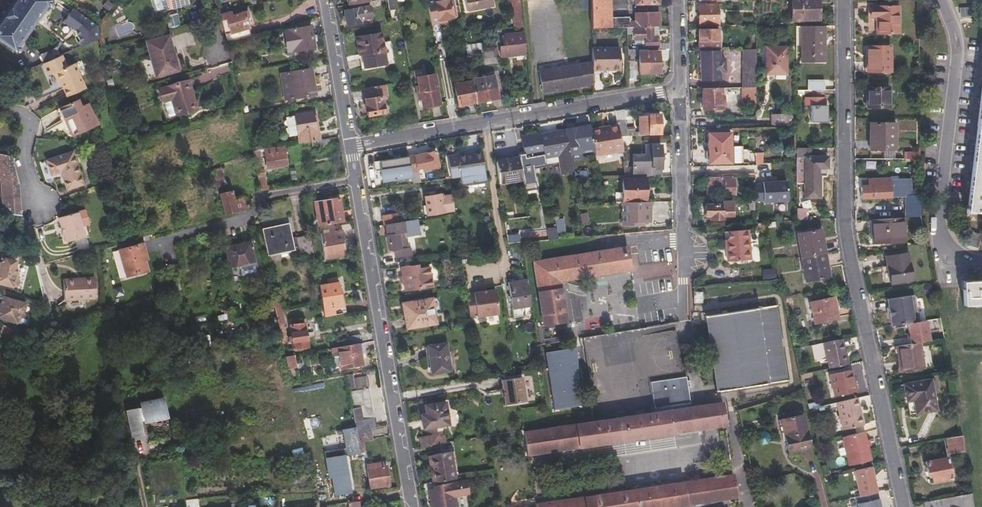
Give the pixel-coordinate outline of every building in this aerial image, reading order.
[(0,25),(0,40),(15,50),(16,49),(18,51),(20,51),(22,48),(21,45),(19,44),(45,6),(47,7),(50,7),(51,5),(51,2),(48,1),(49,0),(17,0),(0,25)] [(155,10),(187,2),(187,0),(153,0),(155,10)] [(451,0),(427,0),(432,23),(455,18),(451,0)] [(470,15),(495,10),(493,0),(467,0),(470,15)] [(660,30),(659,15),(637,15),(637,23),(629,23),(629,20),(610,20),(610,0),(593,0),(593,6),(594,32),(629,31),(656,30),(660,30)] [(821,0),(794,0),(795,22),(822,22),(821,0)] [(517,30),(525,29),(523,8),(523,4),(515,4),(517,30)] [(74,7),(62,23),(89,43),(101,27),(74,7)] [(717,7),(702,7),(702,26),(718,26),(717,7)] [(372,9),(348,13),(350,29),(363,27),(363,24),(374,22),(372,9)] [(893,11),(866,11),(866,21),(872,21),(872,37),(893,37),(893,11)] [(166,15),(170,28),(173,27),(181,25),(178,12),(166,15)] [(230,12),(220,15),(222,20),(226,19),(229,32),(224,33),(226,41),(250,35),(245,14),(231,17),(230,12)] [(309,26),(283,31),(287,52),(313,47),(309,26)] [(826,57),(826,29),(803,29),(803,45),(801,45),(801,64),(816,64),(816,57),(826,57)] [(661,46),(661,40),(656,40),(656,30),(629,31),(629,36),(638,36),(638,42),(643,42),(643,48),(646,47),(646,50),(661,49),(661,46)] [(702,32),(703,53),(720,53),(720,31),(702,32)] [(178,69),(173,52),(168,35),(147,41),(156,75),(178,69)] [(365,70),(387,66),(383,44),(382,35),(357,40),(360,58),(363,57),(365,57),(366,61),(363,61),(365,70)] [(508,59),(528,56),(526,38),(512,40),(513,51),(507,52),(508,59)] [(383,44),(387,66),(394,65),(391,42),(383,44)] [(41,54),(44,62),(61,54),(58,47),(41,54)] [(789,49),(768,50),(768,77),(776,77),(776,74),(789,74),(789,49)] [(486,66),(503,64),(502,59),(504,58),(502,50),(484,52),(485,58),(486,66)] [(177,51),(173,52),(178,69),(182,68),(177,51)] [(594,51),(595,66),(595,72),(623,73),(623,61),(618,61),(618,51),(594,51)] [(887,51),(863,51),(864,76),(887,76),(887,51)] [(759,52),(744,52),(744,62),(759,62),(759,52)] [(661,55),(650,55),(650,53),(642,53),(643,76),(651,75),(661,75),(661,55)] [(720,53),(703,53),(702,82),(722,82),(722,74),(727,74),(728,59),(723,59),(722,53),(720,53)] [(74,61),(56,70),(68,95),(86,86),(74,61)] [(744,89),(758,89),(759,62),(744,62),(744,89)] [(311,66),(287,70),(292,97),(316,93),(311,66)] [(544,96),(595,88),(595,72),(595,66),(541,74),(544,96)] [(438,78),(421,81),(427,111),(443,109),(438,78)] [(499,78),(477,82),(482,105),(503,101),(499,78)] [(189,80),(160,88),(164,100),(172,97),(176,113),(196,107),(189,80)] [(813,93),(825,93),(825,83),(809,83),(809,93),(813,93)] [(462,109),(480,106),(476,84),(457,88),(462,109)] [(388,88),(367,92),(372,119),(387,116),(384,100),(390,99),(388,88)] [(743,105),(758,105),(758,89),(744,89),(743,89),(743,105)] [(719,90),(706,90),(706,111),(720,111),(719,90)] [(892,93),(870,93),(871,111),(893,111),(892,93)] [(981,107),(976,151),(972,186),(968,218),(981,220),(981,98),(981,107)] [(807,109),(812,109),(812,125),(828,125),(828,108),(825,108),(825,100),(812,100),(806,100),(807,109)] [(61,108),(66,121),(73,118),(80,133),(98,125),(89,104),(81,107),(79,101),(61,108)] [(301,141),(319,137),(317,127),(315,128),(312,110),(289,114),(293,135),(300,134),(301,141)] [(638,120),(636,110),(619,113),(621,123),(638,120)] [(261,112),(254,113),(254,117),(251,118),(253,128),(264,126),(261,112)] [(662,117),(640,118),(641,137),(663,136),(662,117)] [(73,118),(66,121),(73,136),(80,133),(73,118)] [(774,129),(790,128),(790,118),(774,118),(774,129)] [(623,139),(629,139),(627,123),(621,124),(622,129),(623,139)] [(872,126),(872,137),(876,137),(877,153),(898,153),(897,126),(872,126)] [(568,132),(568,134),(571,149),(584,147),(585,152),(596,150),(594,137),(594,134),(592,128),(568,132)] [(626,154),(623,139),(622,129),(612,131),(612,134),(594,137),(596,150),(598,158),(626,154)] [(547,153),(548,160),(562,158),(566,174),(575,173),(571,149),(568,134),(544,138),(544,139),(547,153)] [(335,144),(333,135),(320,137),(322,146),(335,144)] [(747,170),(746,154),(746,151),(735,152),(734,135),(710,136),(712,171),(747,170)] [(537,179),(535,163),(534,155),(547,153),(544,139),(526,142),(528,152),(521,154),(522,160),(526,180),(537,179)] [(286,143),(265,147),(269,166),(289,162),(286,143)] [(637,179),(656,179),(656,171),(664,170),(664,162),(666,161),(666,157),(664,156),(663,147),(649,148),(649,157),(637,157),(637,179)] [(70,148),(44,152),(46,168),(55,167),(58,184),(75,182),(70,148)] [(256,169),(260,190),(270,188),(270,184),(265,184),(263,174),(264,173),(259,148),(251,149),(252,152),(252,154),(256,169)] [(799,151),(800,186),(807,186),(808,200),(821,200),(821,170),(829,170),(829,159),(812,159),(812,151),(799,151)] [(0,153),(0,189),(4,213),(10,213),(20,215),(16,187),(11,155),(0,153)] [(535,163),(548,161),(548,160),(547,153),(534,155),(535,163)] [(464,179),(488,175),(485,154),(460,157),(464,179)] [(426,171),(427,174),(442,171),(439,155),(413,160),(414,170),(415,173),(426,171)] [(395,160),(389,161),(391,175),(390,175),(392,185),(399,183),(398,177),(412,174),(410,160),(407,160),(405,156),(400,157),(401,161),(396,162),(395,160)] [(759,176),(759,181),(764,180),(764,162),(758,162),(758,157),(752,158),(752,170),(753,176),(759,176)] [(503,187),(526,184),(526,180),(522,160),(499,164),(503,187)] [(605,164),(599,165),(602,180),(608,180),(605,164)] [(215,182),(224,179),(220,166),(211,168),(215,182)] [(656,179),(665,179),(664,170),(656,171),(656,179)] [(734,176),(710,177),(710,198),(718,198),(718,189),(724,189),(725,197),(738,197),(737,184),(734,184),(734,176)] [(215,182),(217,189),(226,186),(224,179),(215,182)] [(577,180),(581,206),(586,206),(584,198),(587,198),(586,187),(582,187),(581,180),(577,180)] [(648,181),(626,181),(626,202),(649,202),(648,181)] [(924,199),(913,199),(908,199),(907,185),(899,185),(899,184),(871,184),(871,191),(863,191),(864,202),(909,202),(909,220),(925,219),(924,213),(924,199)] [(219,192),(225,212),(231,210),(246,207),(243,196),(238,197),(234,198),(233,195),(231,189),(219,192)] [(314,202),(318,224),(343,221),(339,197),(337,198),(336,193),(324,195),(325,200),(314,202)] [(428,215),(454,212),(451,196),(440,198),(440,196),(425,198),(428,215)] [(578,199),(569,200),(571,210),(580,209),(578,199)] [(653,225),(653,204),(634,205),(627,205),(627,227),(646,227),(646,225),(653,225)] [(725,205),(708,205),(708,220),(711,220),(712,223),(726,222),(726,220),(735,220),(735,204),(726,204),(725,205)] [(84,210),(77,212),(81,226),(88,224),(84,210)] [(81,226),(77,212),(58,217),(65,241),(84,236),(81,226)] [(508,216),(509,223),(519,221),(518,214),(508,216)] [(387,218),(388,227),(390,227),(402,225),(400,216),(387,218)] [(583,217),(585,225),(592,224),(590,216),(583,217)] [(509,223),(511,241),(523,239),(523,238),(521,239),(520,233),(526,232),(526,230),(531,229),(530,222),(525,223),(524,220),(519,221),(509,223)] [(876,223),(877,234),(878,245),(907,242),(905,220),(876,223)] [(298,256),(313,253),(310,235),(292,238),(289,224),(265,228),(269,252),(279,250),(279,253),(288,251),(288,249),(297,247),(298,256)] [(412,251),(407,224),(402,225),(390,227),(394,254),(412,251)] [(343,229),(320,232),(324,257),(344,254),(342,238),(344,238),(343,229)] [(812,259),(835,254),(830,231),(807,236),(812,259)] [(979,246),(981,233),(973,231),(971,244),(979,246)] [(751,232),(731,234),(731,242),(728,242),(730,262),(733,264),(754,262),(751,232)] [(551,234),(552,243),(562,242),(561,235),(561,233),(551,234)] [(561,235),(562,242),(573,241),(572,233),(561,235)] [(226,245),(231,264),(255,258),(251,239),(226,245)] [(143,241),(119,248),(125,275),(126,275),(147,270),(144,258),(147,258),(143,241)] [(523,247),(515,248),(517,261),(525,260),(523,247)] [(125,275),(119,248),(112,250),(119,276),(125,275)] [(630,250),(538,265),(548,328),(569,324),(563,284),(634,272),(630,250)] [(840,279),(835,254),(812,259),(817,284),(840,279)] [(911,254),(889,258),(891,268),(892,268),(896,284),(915,281),(911,254)] [(14,284),(17,283),(18,278),(16,275),(16,273),(13,272),(15,266),(12,262),(13,259),(1,256),(0,258),(0,281),(14,284)] [(255,258),(231,264),(232,269),(257,263),(255,258)] [(413,267),(405,269),(409,294),(421,292),(420,291),(436,289),(432,269),(422,271),(421,267),(413,269),(413,267)] [(95,275),(66,283),(72,304),(101,296),(95,275)] [(318,284),(321,298),(324,316),(347,312),(345,303),(342,303),(338,279),(335,279),(335,282),(318,284)] [(534,308),(530,281),(511,284),(517,319),(527,317),(526,310),(534,308)] [(965,284),(967,307),(981,306),(981,283),(981,284),(965,284)] [(935,284),(928,285),(930,295),(937,294),(935,284)] [(494,289),(463,294),(469,319),(499,315),(494,289)] [(704,292),(694,292),(694,304),(704,304),(704,292)] [(0,297),(0,305),(2,306),(0,314),(0,316),(12,319),(11,322),(27,326),(29,319),(25,311),(27,303),(0,297)] [(889,301),(891,308),(894,328),(915,324),(910,297),(889,301)] [(836,299),(813,304),(817,325),(841,320),(836,299)] [(436,301),(407,306),(411,330),(440,325),(436,301)] [(274,307),(282,340),(282,343),(287,341),(284,325),(286,324),(282,306),(274,307)] [(780,307),(710,318),(722,393),(791,383),(780,307)] [(304,322),(290,324),(295,348),(308,345),(304,322)] [(18,338),(20,333),(4,326),(1,332),(18,338)] [(342,337),(343,345),(362,342),(360,334),(342,337)] [(827,345),(832,370),(848,366),(843,341),(827,345)] [(343,345),(338,346),(342,368),(363,364),(361,351),(365,351),(364,342),(362,342),(343,345)] [(823,342),(813,344),(816,360),(826,358),(823,342)] [(917,344),(895,348),(899,373),(921,370),(917,344)] [(445,346),(427,349),(432,376),(450,373),(445,346)] [(564,346),(548,349),(557,403),(573,400),(564,346)] [(285,356),(288,369),(297,367),(295,354),(285,356)] [(857,370),(834,375),(839,398),(862,392),(857,370)] [(524,376),(501,378),(504,404),(527,402),(524,376)] [(644,387),(648,416),(687,409),(683,381),(644,387)] [(930,381),(904,385),(907,402),(914,402),(916,415),(936,412),(930,381)] [(370,427),(376,425),(374,415),(371,415),(366,386),(354,388),(348,389),(355,426),(355,429),(370,427)] [(160,414),(166,412),(163,399),(157,401),(156,397),(141,400),(142,406),(127,409),(133,435),(143,433),(141,421),(160,417),(160,414)] [(860,399),(839,404),(845,430),(864,426),(860,410),(863,409),(860,399)] [(450,404),(430,407),(431,416),(426,417),(429,430),(453,426),(450,404)] [(648,416),(528,434),(531,456),(729,427),(726,404),(687,409),(648,416)] [(791,438),(789,438),(792,455),(814,451),(807,418),(788,422),(791,438)] [(786,439),(789,438),(791,438),(788,422),(783,423),(786,439)] [(346,452),(359,450),(355,429),(355,426),(342,428),(346,452)] [(355,429),(359,450),(363,449),(362,440),(372,438),(370,427),(355,429)] [(867,432),(845,437),(852,466),(873,461),(867,432)] [(964,443),(963,436),(948,439),(951,454),(966,451),(964,443)] [(427,448),(444,445),(443,440),(442,438),(426,441),(427,448)] [(343,453),(325,456),(328,476),(331,475),(334,492),(349,489),(343,453)] [(438,484),(461,480),(456,454),(437,457),(439,472),(436,472),(438,484)] [(949,458),(927,462),(929,473),(933,473),(935,482),(952,479),(949,458)] [(388,463),(367,466),(371,486),(391,483),(388,463)] [(861,497),(881,493),(875,467),(856,471),(861,497)] [(539,506),(681,506),(740,498),(736,476),(539,506)] [(458,488),(455,489),(455,485),(441,487),(442,490),(435,491),(436,503),(437,506),(462,506),(458,488)] [(861,497),(863,506),(886,506),(883,492),(881,493),(861,497)] [(942,500),(943,506),(976,506),(973,494),(942,500)]
